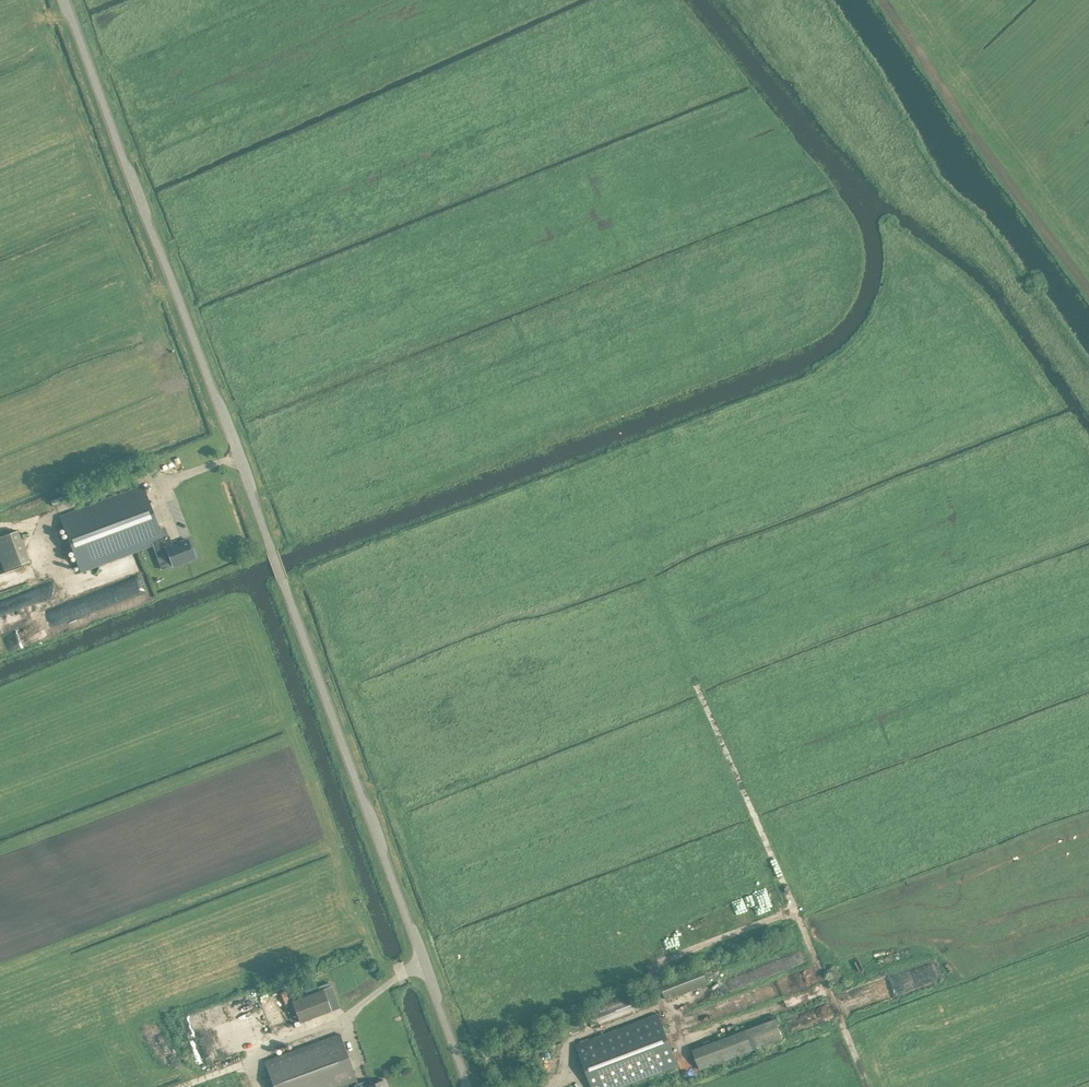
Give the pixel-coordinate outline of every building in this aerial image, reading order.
[(157,557),(168,553),(173,565),(195,557),(190,545),(188,540),(172,545),(169,535),(162,537),(144,487),(59,518),(80,572),(153,544),(157,557)] [(30,561),(19,530),(0,537),(0,560),(4,571),(30,561)] [(13,599),(10,584),(19,582),(16,570),(0,574),(0,602),(13,599)] [(90,603),(110,597),(109,594),(128,588),(127,588),(138,585),(136,578),(86,592),(90,603)] [(12,618),(10,607),(0,609),(0,623),(3,636),(43,628),(39,612),(12,618)] [(832,882),(818,885),(820,894),(834,891),(832,882)] [(769,888),(769,907),(781,907),(781,888),(769,888)] [(747,917),(759,914),(756,900),(744,903),(747,917)] [(825,966),(834,984),(843,980),(834,961),(825,966)] [(924,967),(929,978),(937,974),(933,963),(924,967)] [(709,984),(701,965),(660,981),(667,1000),(709,984)] [(796,971),(796,980),(810,980),(810,971),(796,971)] [(863,989),(871,986),(869,979),(860,982),(863,989)] [(332,1010),(324,989),(292,1001),(300,1022),(332,1010)] [(592,1027),(643,1007),(637,990),(585,1010),(592,1027)] [(678,1066),(658,1013),(576,1044),(592,1086),(621,1086),(678,1066)] [(716,1024),(725,1023),(725,1015),(716,1016),(716,1024)] [(700,1070),(783,1039),(775,1018),(692,1049),(700,1070)] [(265,1061),(274,1086),(341,1086),(357,1081),(339,1033),(265,1061)] [(550,1046),(552,1054),(558,1052),(556,1044),(550,1046)] [(362,1049),(355,1050),(357,1064),(364,1063),(362,1049)] [(224,1056),(224,1064),(208,1063),(208,1075),(222,1075),(223,1065),(230,1065),(231,1056),(224,1056)]
